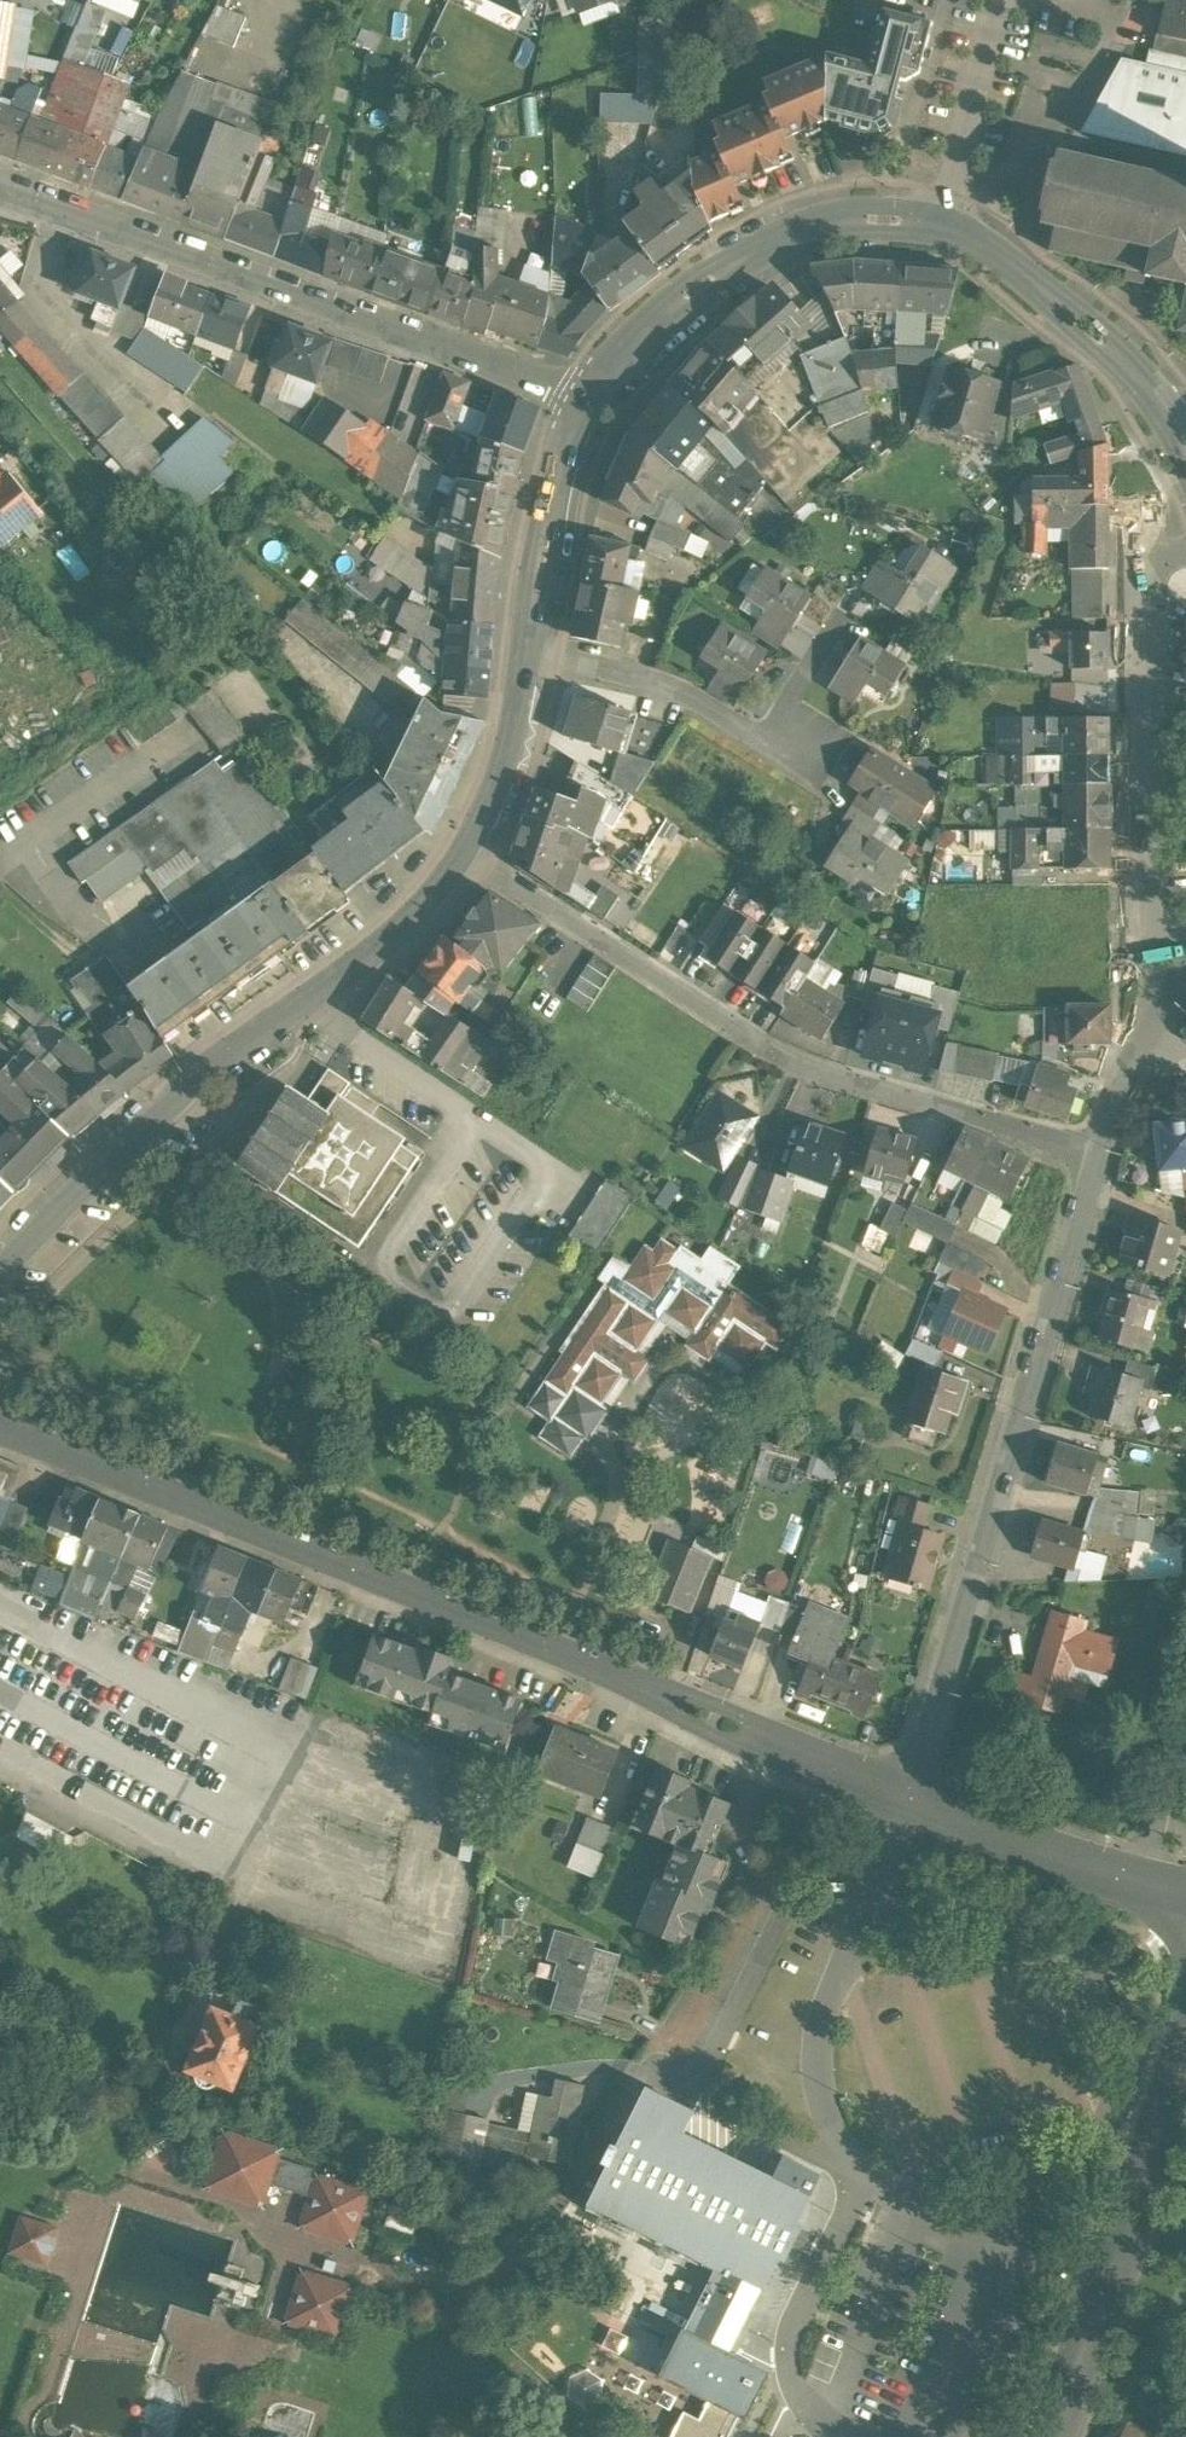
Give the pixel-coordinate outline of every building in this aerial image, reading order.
[(522,14),(529,0),(493,0),(522,14)] [(579,12),(613,0),(574,0),(579,12)] [(1161,34),(1160,37),(1185,43),(1185,0),(1169,0),(1161,34)] [(0,2),(0,78),(2,78),(14,5),(0,2)] [(706,3),(684,2),(684,20),(706,21),(706,3)] [(245,17),(216,6),(201,34),(233,47),(245,17)] [(920,74),(933,24),(886,12),(870,69),(825,58),(825,121),(876,134),(894,125),(904,83),(920,74)] [(669,18),(639,17),(637,95),(659,96),(659,95),(667,94),(669,18)] [(1160,37),(1161,34),(1156,33),(1152,51),(1185,59),(1185,43),(1160,37)] [(83,41),(73,37),(64,58),(75,63),(83,41)] [(1152,51),(1149,64),(1185,72),(1185,59),(1152,51)] [(112,77),(75,63),(64,58),(45,107),(62,115),(58,127),(66,130),(67,131),(106,146),(113,129),(121,108),(130,83),(112,77)] [(716,149),(703,154),(704,158),(690,164),(691,173),(693,190),(707,222),(730,213),(727,206),(740,200),(734,185),(780,166),(778,159),(791,153),(784,138),(825,121),(825,58),(763,82),(768,95),(763,97),(765,102),(712,124),(720,141),(714,144),(716,149)] [(1080,134),(1185,159),(1185,72),(1149,64),(1123,59),(1080,134)] [(146,142),(122,200),(224,238),(259,153),(271,124),(242,112),(210,100),(216,84),(181,71),(159,112),(155,122),(146,142)] [(279,105),(249,93),(242,112),(271,124),(279,105)] [(637,95),(601,94),(600,120),(652,121),(659,96),(637,95)] [(0,108),(0,154),(16,160),(31,119),(0,108)] [(155,122),(121,108),(113,129),(146,142),(155,122)] [(31,119),(16,160),(53,173),(66,130),(58,127),(31,119)] [(67,131),(66,130),(53,173),(91,188),(104,153),(106,146),(67,131)] [(134,163),(104,153),(91,188),(120,199),(134,163)] [(259,153),(224,238),(274,257),(283,227),(269,222),(270,217),(264,215),(262,219),(251,215),(260,192),(258,191),(272,158),(259,153)] [(1056,153),(1056,154),(1055,163),(1051,162),(1039,212),(1043,213),(1041,224),(1054,226),(1048,251),(1051,252),(1052,251),(1078,257),(1077,259),(1082,260),(1082,258),(1103,263),(1102,266),(1106,266),(1106,264),(1123,267),(1123,269),(1126,270),(1124,280),(1144,284),(1145,277),(1178,285),(1174,308),(1182,309),(1178,331),(1185,332),(1185,183),(1056,153)] [(315,172),(301,168),(295,186),(309,191),(315,172)] [(662,194),(653,182),(634,195),(644,208),(623,223),(630,232),(658,270),(711,230),(707,222),(693,190),(691,173),(662,194)] [(283,227),(274,257),(324,276),(330,245),(301,234),(314,192),(309,191),(295,186),(283,227)] [(506,210),(478,206),(477,215),(475,234),(474,248),(496,248),(497,249),(502,250),(506,210)] [(596,233),(555,219),(552,261),(565,266),(582,272),(588,255),(596,233)] [(475,234),(454,226),(453,246),(474,254),(474,248),(475,234)] [(630,232),(596,258),(588,255),(582,272),(581,274),(606,308),(658,270),(630,232)] [(349,240),(332,234),(330,245),(324,276),(336,280),(349,240)] [(363,246),(349,240),(336,280),(366,291),(382,248),(364,242),(363,246)] [(444,271),(428,314),(462,327),(474,292),(474,254),(453,246),(444,271)] [(382,248),(366,291),(428,314),(444,271),(382,248)] [(496,248),(474,248),(474,254),(474,292),(462,327),(487,335),(490,328),(488,327),(500,294),(495,292),(500,277),(496,277),(497,249),(496,248)] [(110,256),(91,249),(85,266),(86,266),(77,292),(105,303),(95,327),(110,333),(111,329),(119,309),(120,309),(122,303),(135,268),(109,259),(110,256)] [(565,266),(552,261),(549,281),(550,282),(547,296),(549,297),(558,300),(565,266)] [(901,267),(855,264),(812,267),(833,301),(835,312),(858,310),(897,313),(901,267)] [(17,301),(26,294),(3,267),(0,269),(0,315),(17,301)] [(958,271),(901,267),(897,313),(896,334),(896,337),(916,338),(918,319),(912,318),(913,313),(948,316),(958,271)] [(188,283),(166,275),(152,313),(180,323),(179,327),(196,334),(211,296),(187,287),(188,283)] [(547,296),(500,277),(495,292),(500,294),(488,327),(490,328),(537,347),(547,317),(546,317),(549,297),(547,296)] [(774,291),(766,298),(764,296),(756,303),(753,299),(708,341),(755,394),(773,379),(787,366),(780,359),(787,353),(784,349),(808,327),(774,291)] [(226,302),(211,296),(196,334),(236,349),(252,306),(228,297),(226,302)] [(558,300),(549,297),(546,317),(547,317),(537,347),(568,357),(586,331),(597,319),(571,301),(570,303),(558,300)] [(99,440),(98,440),(139,484),(150,474),(188,515),(232,474),(216,456),(233,440),(208,420),(162,463),(122,418),(121,419),(17,301),(0,315),(0,327),(99,440)] [(150,314),(122,303),(120,309),(119,309),(111,329),(138,339),(140,340),(145,328),(150,314)] [(332,344),(291,327),(283,346),(275,343),(266,364),(275,367),(267,390),(280,395),(288,373),(317,384),(332,344)] [(204,367),(145,328),(140,340),(138,339),(130,349),(189,388),(204,367)] [(896,334),(885,333),(884,351),(895,351),(896,337),(896,334)] [(916,338),(896,337),(895,351),(894,362),(932,364),(939,340),(916,338)] [(845,338),(831,344),(831,342),(827,343),(828,345),(818,349),(816,348),(813,353),(815,354),(800,357),(828,428),(868,412),(863,392),(859,373),(852,355),(845,338)] [(388,357),(336,340),(328,366),(380,383),(388,357)] [(755,394),(708,341),(669,387),(710,421),(711,420),(723,435),(756,398),(755,394)] [(884,351),(852,355),(859,373),(863,392),(896,389),(894,362),(895,351),(884,351)] [(233,353),(223,379),(236,388),(248,358),(233,353)] [(1095,412),(1081,373),(1073,366),(1027,382),(1036,408),(1065,398),(1072,418),(1095,412)] [(968,372),(967,374),(949,369),(938,405),(935,404),(933,411),(936,412),(932,426),(948,431),(950,435),(956,437),(961,435),(982,441),(990,415),(999,384),(981,379),(982,376),(968,372)] [(470,384),(445,374),(429,420),(453,429),(461,408),(470,384)] [(841,453),(773,379),(755,394),(756,398),(823,469),(841,453)] [(1027,382),(1012,387),(1010,416),(1027,411),(1036,408),(1027,382)] [(474,384),(467,403),(489,411),(496,392),(474,384)] [(710,421),(669,387),(633,433),(671,465),(714,501),(719,495),(727,486),(710,472),(700,472),(682,456),(702,432),(710,421)] [(280,395),(267,390),(261,404),(305,432),(319,413),(292,396),(289,401),(280,395)] [(538,411),(498,395),(489,419),(482,439),(522,455),(538,411)] [(756,398),(723,435),(746,462),(786,505),(817,476),(823,469),(756,398)] [(319,413),(305,432),(345,460),(358,444),(368,427),(328,401),(319,413)] [(489,419),(461,408),(453,429),(482,440),(482,439),(489,419)] [(1027,411),(1010,416),(1010,418),(1008,449),(1008,452),(1025,451),(1027,411)] [(868,415),(842,423),(846,437),(871,429),(872,428),(868,415)] [(1010,418),(990,415),(982,441),(1008,449),(1010,418)] [(419,458),(371,424),(368,427),(358,444),(387,465),(374,481),(401,499),(419,458)] [(1100,427),(1045,446),(1047,453),(1051,464),(1079,456),(1085,454),(1084,453),(1106,446),(1100,427)] [(846,437),(845,437),(850,450),(874,442),(875,442),(871,429),(846,437)] [(671,465),(633,433),(608,486),(639,500),(653,506),(663,484),(671,465)] [(522,455),(482,439),(482,440),(472,485),(514,494),(522,455)] [(850,450),(849,451),(853,464),(878,456),(874,442),(850,450)] [(387,465),(358,444),(345,460),(374,481),(387,465)] [(1079,481),(1031,481),(1032,504),(1032,505),(1107,505),(1106,446),(1084,453),(1085,454),(1079,456),(1079,481)] [(714,501),(671,465),(663,484),(681,500),(682,500),(705,518),(717,504),(714,501)] [(41,512),(8,473),(0,480),(0,546),(41,512)] [(817,476),(786,505),(795,514),(828,487),(817,476)] [(472,485),(464,483),(461,500),(451,498),(445,525),(455,527),(452,540),(460,544),(500,560),(514,494),(472,485)] [(681,500),(663,484),(653,506),(661,510),(657,520),(673,528),(681,509),(678,508),(681,500)] [(639,500),(608,486),(601,503),(632,517),(635,510),(639,500)] [(1032,504),(1031,491),(1021,491),(1021,525),(1025,525),(1025,524),(1031,524),(1032,505),(1032,504)] [(729,503),(719,495),(714,501),(717,504),(724,509),(729,503)] [(653,506),(639,500),(635,510),(657,520),(661,510),(653,506)] [(724,509),(717,504),(705,518),(704,521),(731,544),(745,525),(724,509)] [(1107,505),(1032,505),(1031,524),(1045,523),(1070,523),(1072,569),(1074,569),(1102,569),(1107,569),(1107,505)] [(673,528),(657,520),(649,537),(673,548),(682,552),(690,535),(673,528)] [(1046,555),(1045,523),(1031,524),(1025,524),(1025,525),(1025,555),(1046,555)] [(452,540),(443,535),(438,544),(460,555),(460,544),(452,540)] [(635,548),(617,544),(618,539),(605,536),(604,541),(591,538),(582,580),(620,588),(626,560),(632,561),(635,548)] [(673,548),(649,537),(643,550),(667,561),(673,548)] [(433,571),(385,538),(371,560),(413,590),(414,590),(430,600),(433,571)] [(500,560),(460,544),(460,555),(453,621),(495,626),(500,560)] [(953,567),(930,553),(911,582),(897,573),(882,601),(900,612),(899,613),(917,625),(953,567)] [(897,573),(879,562),(862,589),(882,601),(897,573)] [(1102,569),(1074,569),(1073,618),(1102,618),(1102,569)] [(809,600),(763,571),(750,591),(768,603),(767,604),(769,605),(761,618),(787,635),(809,600)] [(620,588),(582,580),(573,625),(592,629),(589,641),(621,648),(626,625),(633,626),(640,593),(620,588)] [(430,600),(414,590),(408,602),(419,607),(427,610),(427,608),(430,600)] [(392,674),(303,600),(286,619),(376,693),(392,674)] [(419,607),(408,602),(398,623),(401,625),(411,633),(419,607)] [(411,633),(410,636),(424,640),(428,628),(433,612),(427,610),(419,607),(411,633)] [(787,635),(761,618),(753,630),(780,647),(787,635)] [(495,626),(453,621),(449,639),(446,667),(490,671),(495,626)] [(411,633),(401,625),(396,641),(406,648),(410,636),(411,633)] [(449,639),(428,628),(424,640),(423,643),(446,667),(449,639)] [(764,656),(719,628),(705,650),(724,662),(715,677),(740,694),(764,656)] [(1107,633),(1070,633),(1070,634),(1070,647),(1070,669),(1107,669),(1107,633)] [(1070,647),(1070,634),(1048,634),(1048,647),(1070,647)] [(410,636),(406,648),(403,657),(402,662),(401,666),(415,670),(419,658),(423,643),(424,640),(410,636)] [(904,668),(858,639),(836,673),(861,689),(870,675),(874,678),(874,677),(892,688),(904,668)] [(446,667),(423,643),(419,658),(446,678),(446,667)] [(490,671),(446,667),(446,678),(444,697),(487,700),(490,671)] [(861,689),(836,673),(827,686),(853,702),(861,689)] [(740,694),(715,677),(708,689),(734,705),(740,694)] [(1051,706),(1077,706),(1077,682),(1051,682),(1051,706)] [(218,691),(192,709),(222,755),(249,737),(218,691)] [(633,714),(578,696),(564,737),(618,755),(633,714)] [(162,698),(140,714),(155,736),(178,720),(162,698)] [(485,725),(442,715),(425,701),(386,781),(394,792),(395,793),(422,830),(431,834),(485,725)] [(140,714),(128,722),(144,744),(155,736),(140,714)] [(642,719),(635,747),(658,753),(666,726),(642,719)] [(1065,719),(1045,720),(1045,737),(1065,737),(1065,719)] [(1107,719),(1065,719),(1065,737),(1065,756),(1107,755),(1107,719)] [(1011,738),(1011,720),(997,720),(997,738),(1011,738)] [(1031,756),(1030,720),(1011,720),(1011,738),(1011,756),(1031,756)] [(997,738),(998,756),(999,756),(1011,756),(1011,738),(997,738)] [(212,762),(201,746),(187,756),(198,772),(212,762)] [(653,764),(620,753),(611,782),(633,796),(653,764)] [(930,788),(873,753),(852,785),(862,791),(860,794),(887,811),(907,824),(930,788)] [(1107,755),(1065,756),(1065,785),(1107,785),(1107,755)] [(1011,756),(999,756),(999,785),(1023,785),(1031,785),(1031,756),(1011,756)] [(309,859),(238,762),(224,772),(215,760),(198,772),(157,802),(198,857),(201,861),(226,896),(233,891),(243,904),(272,883),(274,885),(304,863),(309,859)] [(611,782),(575,760),(567,784),(571,786),(571,784),(596,792),(607,799),(606,802),(623,812),(633,796),(611,782)] [(386,781),(374,766),(341,791),(355,812),(365,826),(385,862),(425,834),(422,830),(395,793),(386,781)] [(566,798),(536,788),(526,816),(566,830),(568,826),(586,835),(587,835),(595,842),(605,824),(596,819),(606,802),(607,799),(596,792),(571,784),(571,786),(566,798)] [(1065,785),(1064,785),(1065,829),(1108,829),(1107,785),(1065,785)] [(365,826),(355,812),(341,791),(308,815),(326,839),(313,848),(344,891),(385,862),(365,826)] [(860,794),(859,794),(851,805),(880,823),(887,811),(860,794)] [(157,802),(69,863),(83,884),(87,880),(86,879),(111,861),(122,853),(134,845),(150,868),(149,868),(152,873),(172,858),(179,859),(179,854),(185,855),(191,862),(198,857),(157,802)] [(623,812),(606,802),(596,819),(605,824),(613,828),(623,812)] [(880,823),(851,805),(840,824),(868,842),(869,841),(880,823)] [(1040,806),(1014,806),(1014,829),(1036,829),(1038,829),(1040,829),(1040,806)] [(566,830),(526,816),(512,857),(522,860),(557,873),(560,867),(574,872),(586,835),(568,826),(566,830)] [(868,842),(840,824),(839,826),(847,831),(833,852),(835,854),(829,865),(827,864),(824,867),(854,885),(863,871),(891,888),(906,864),(869,841),(868,842)] [(974,851),(997,850),(996,829),(973,831),(974,851)] [(1036,843),(1036,829),(1014,829),(1012,829),(1012,869),(1036,869),(1036,843)] [(1064,843),(1065,829),(1040,829),(1038,829),(1036,829),(1036,843),(1064,843)] [(1108,829),(1065,829),(1064,843),(1065,869),(1108,869),(1108,829)] [(71,833),(57,841),(67,857),(80,849),(71,833)] [(150,868),(134,845),(122,853),(138,876),(149,868),(150,868)] [(138,876),(122,853),(111,861),(127,884),(138,876)] [(557,873),(522,860),(519,869),(553,891),(555,888),(587,909),(594,897),(570,882),(574,872),(560,867),(557,873)] [(111,861),(86,879),(87,880),(102,901),(127,884),(111,861)] [(201,861),(160,891),(189,930),(201,922),(207,930),(243,904),(233,891),(226,896),(201,861)] [(339,910),(304,863),(274,885),(309,933),(339,910)] [(274,885),(272,883),(243,904),(280,954),(309,933),(274,885)] [(618,897),(602,886),(595,897),(594,897),(587,909),(605,921),(618,897)] [(538,925),(490,891),(463,927),(461,929),(469,934),(463,943),(465,944),(465,943),(483,956),(478,963),(484,967),(485,969),(495,968),(502,973),(538,925)] [(172,956),(208,1007),(280,954),(243,904),(207,930),(172,956)] [(735,911),(724,904),(702,937),(714,944),(735,911)] [(714,944),(706,957),(732,974),(762,928),(735,911),(714,944)] [(762,928),(732,974),(758,992),(788,945),(762,928)] [(460,950),(444,938),(419,973),(456,1002),(474,1012),(481,1002),(467,991),(471,985),(480,986),(487,976),(485,969),(484,967),(478,963),(483,956),(465,943),(465,944),(460,950)] [(788,945),(758,992),(785,1008),(803,980),(815,962),(788,945)] [(596,954),(567,997),(589,1012),(617,968),(596,954)] [(208,1007),(172,956),(164,962),(129,987),(146,1010),(163,1039),(201,1012),(208,1007)] [(129,987),(107,957),(73,979),(78,986),(81,983),(97,1007),(87,1014),(103,1038),(106,1036),(116,1052),(99,1063),(97,1064),(125,1090),(137,1080),(173,1056),(163,1039),(146,1010),(129,987)] [(834,974),(815,962),(803,980),(822,993),(834,974)] [(899,976),(873,969),(870,977),(864,1001),(862,1008),(876,1012),(882,990),(895,993),(899,976)] [(419,973),(406,990),(418,997),(446,1014),(456,1002),(419,973)] [(870,977),(856,973),(849,997),(864,1001),(870,977)] [(389,978),(362,1021),(403,1047),(409,1037),(414,1030),(404,1023),(412,1010),(410,1009),(413,1005),(418,997),(406,990),(389,978)] [(822,993),(803,980),(785,1008),(782,1013),(823,1039),(836,1019),(828,1014),(836,1001),(822,993)] [(960,993),(935,986),(931,1003),(941,1006),(935,1029),(950,1033),(960,993)] [(895,993),(882,990),(876,1012),(864,1056),(893,1064),(911,998),(895,993)] [(446,1014),(418,997),(413,1005),(426,1014),(428,1019),(442,1028),(430,1047),(422,1059),(442,1072),(459,1044),(470,1028),(446,1014)] [(931,1003),(911,998),(893,1064),(923,1072),(935,1029),(941,1006),(931,1003)] [(507,1017),(481,1002),(474,1012),(501,1028),(507,1017)] [(1110,1005),(1068,1006),(1069,1042),(1110,1042),(1110,1005)] [(52,1020),(27,1047),(43,1063),(56,1049),(58,1047),(70,1036),(52,1020)] [(483,1036),(470,1028),(459,1044),(473,1053),(483,1036)] [(125,1090),(97,1064),(99,1063),(70,1036),(58,1047),(56,1049),(77,1069),(79,1075),(68,1086),(97,1113),(125,1090)] [(430,1047),(414,1037),(409,1037),(403,1047),(422,1059),(430,1047)] [(19,1040),(11,1049),(18,1056),(27,1047),(19,1040)] [(998,1053),(947,1043),(939,1071),(993,1082),(993,1081),(997,1056),(998,1053)] [(18,1056),(2,1073),(20,1089),(33,1074),(43,1063),(27,1047),(18,1056)] [(1039,1065),(997,1056),(993,1081),(1020,1086),(1026,1068),(1037,1071),(1039,1065)] [(48,1058),(43,1063),(47,1067),(52,1061),(48,1058)] [(47,1067),(43,1063),(33,1074),(49,1089),(53,1088),(58,1093),(40,1108),(71,1136),(97,1113),(68,1086),(47,1067)] [(1071,1075),(1039,1065),(1037,1071),(1026,1068),(1020,1086),(1015,1100),(1026,1104),(1026,1105),(1069,1119),(1078,1091),(1067,1088),(1071,1075)] [(328,1070),(308,1100),(288,1087),(236,1165),(358,1247),(422,1152),(372,1118),(380,1105),(328,1070)] [(0,1071),(0,1111),(15,1125),(0,1140),(0,1177),(15,1192),(23,1184),(71,1136),(2,1073),(0,1071)] [(756,1116),(721,1094),(721,1093),(719,1092),(718,1094),(691,1138),(709,1149),(704,1158),(723,1171),(756,1119),(757,1119),(758,1117),(756,1116)] [(1181,1115),(1173,1116),(1169,1120),(1170,1124),(1156,1126),(1161,1169),(1183,1167),(1185,1167),(1185,1122),(1185,1119),(1181,1115)] [(843,1135),(807,1123),(808,1122),(806,1122),(789,1169),(789,1170),(791,1170),(791,1169),(798,1172),(828,1182),(827,1182),(829,1183),(845,1135),(843,1135)] [(996,1144),(964,1129),(957,1143),(951,1140),(947,1148),(953,1151),(945,1168),(965,1177),(977,1183),(996,1144)] [(891,1140),(874,1135),(864,1174),(882,1179),(884,1172),(905,1178),(916,1140),(893,1134),(891,1140)] [(996,1144),(977,1183),(963,1210),(976,1217),(989,1190),(1010,1200),(1015,1188),(1022,1191),(1029,1178),(1022,1174),(1029,1160),(996,1144)] [(758,1168),(740,1160),(722,1200),(739,1208),(739,1207),(758,1168)] [(1161,1169),(1164,1192),(1185,1197),(1185,1191),(1183,1167),(1161,1169)] [(786,1178),(758,1168),(739,1207),(781,1222),(795,1181),(786,1178)] [(798,1172),(791,1169),(791,1170),(789,1170),(786,1178),(795,1181),(798,1172)] [(15,1192),(0,1177),(0,1208),(15,1192)] [(965,1177),(951,1205),(963,1210),(977,1183),(965,1177)] [(607,1180),(567,1239),(595,1258),(636,1198),(607,1180)] [(1179,1230),(1131,1216),(1126,1231),(1130,1232),(1121,1261),(1166,1275),(1179,1230)] [(645,1244),(622,1279),(610,1271),(601,1274),(601,1285),(604,1287),(561,1353),(562,1354),(527,1409),(548,1422),(538,1438),(571,1459),(584,1440),(588,1443),(609,1411),(602,1406),(622,1375),(635,1384),(651,1359),(639,1351),(663,1313),(694,1333),(685,1346),(711,1362),(718,1350),(750,1370),(766,1345),(776,1351),(793,1325),(730,1285),(741,1267),(711,1247),(702,1260),(682,1247),(680,1250),(662,1239),(655,1250),(645,1244)] [(987,1261),(948,1242),(938,1261),(956,1269),(978,1280),(987,1261)] [(978,1280),(956,1269),(948,1285),(964,1293),(976,1298),(984,1283),(978,1280)] [(1158,1289),(1133,1281),(1129,1295),(1154,1302),(1158,1289)] [(1154,1302),(1129,1295),(1129,1297),(1108,1291),(1103,1307),(1109,1308),(1100,1338),(1147,1352),(1153,1333),(1141,1330),(1147,1308),(1152,1310),(1154,1302)] [(964,1293),(946,1332),(987,1351),(1005,1311),(976,1298),(964,1293)] [(942,1350),(913,1341),(906,1355),(927,1362),(925,1368),(935,1371),(942,1350)] [(1157,1368),(1128,1360),(1124,1375),(1140,1380),(1138,1387),(1151,1390),(1157,1368)] [(924,1367),(906,1421),(914,1424),(909,1438),(932,1445),(937,1431),(944,1433),(961,1380),(935,1371),(925,1368),(924,1367)] [(1124,1375),(1093,1367),(1085,1394),(1096,1397),(1090,1416),(1127,1427),(1138,1387),(1140,1380),(1124,1375)] [(783,1436),(764,1430),(761,1441),(780,1446),(783,1436)] [(1073,1448),(1057,1444),(1045,1483),(1086,1496),(1098,1456),(1085,1452),(1087,1445),(1075,1441),(1073,1448)] [(858,1457),(839,1451),(835,1463),(855,1469),(858,1457)] [(0,1458),(0,1496),(10,1501),(24,1467),(0,1458)] [(78,1489),(72,1503),(60,1498),(50,1522),(85,1537),(101,1498),(78,1489)] [(139,1514),(101,1498),(85,1537),(83,1539),(85,1540),(108,1549),(122,1555),(139,1514)] [(929,1506),(899,1498),(894,1515),(906,1519),(924,1524),(929,1506)] [(10,1501),(0,1527),(0,1546),(12,1551),(29,1508),(10,1501)] [(1165,1503),(1155,1502),(1154,1516),(1164,1516),(1165,1503)] [(139,1514),(122,1555),(139,1562),(150,1567),(167,1526),(139,1514)] [(924,1524),(906,1519),(889,1577),(914,1585),(913,1587),(920,1589),(921,1587),(929,1589),(944,1537),(922,1531),(924,1524)] [(1090,1536),(1042,1522),(1032,1556),(1074,1568),(1079,1549),(1086,1551),(1090,1536)] [(691,1550),(712,1558),(721,1562),(727,1548),(697,1536),(691,1550)] [(85,1540),(74,1569),(97,1578),(108,1549),(85,1540)] [(691,1550),(669,1542),(647,1598),(689,1615),(712,1558),(691,1550)] [(220,1547),(204,1587),(218,1593),(207,1620),(222,1626),(249,1558),(220,1547)] [(122,1555),(108,1549),(97,1578),(110,1582),(122,1555)] [(1123,1557),(1110,1554),(1108,1563),(1120,1566),(1123,1557)] [(122,1555),(110,1582),(127,1588),(139,1562),(122,1555)] [(277,1570),(249,1558),(222,1626),(221,1628),(239,1635),(240,1633),(251,1606),(261,1610),(277,1570)] [(97,1578),(74,1569),(71,1576),(41,1564),(31,1589),(61,1601),(60,1604),(94,1618),(100,1603),(110,1582),(97,1578)] [(301,1580),(277,1570),(261,1610),(286,1620),(301,1580)] [(127,1588),(110,1582),(100,1603),(116,1611),(117,1609),(127,1588)] [(146,1598),(127,1588),(117,1609),(136,1618),(146,1598)] [(806,1610),(792,1604),(780,1633),(794,1639),(806,1610)] [(828,1619),(806,1610),(794,1639),(788,1654),(790,1655),(790,1654),(810,1662),(816,1648),(831,1655),(830,1657),(834,1658),(849,1621),(830,1614),(828,1619)] [(1035,1678),(1028,1704),(1058,1713),(1072,1665),(1107,1676),(1117,1643),(1082,1632),(1085,1622),(1055,1613),(1035,1678)] [(745,1621),(727,1614),(710,1657),(742,1669),(760,1625),(746,1619),(745,1621)] [(193,1615),(179,1651),(208,1662),(215,1643),(221,1628),(222,1626),(207,1620),(193,1615)] [(160,1623),(154,1638),(174,1645),(180,1630),(160,1623)] [(239,1635),(221,1628),(215,1643),(236,1652),(243,1634),(240,1633),(239,1635)] [(455,1659),(420,1646),(417,1653),(409,1649),(409,1648),(375,1635),(363,1669),(373,1673),(367,1689),(433,1712),(430,1721),(432,1722),(436,1709),(444,1712),(446,1718),(443,1728),(495,1747),(501,1731),(510,1734),(523,1700),(489,1688),(489,1690),(480,1687),(481,1685),(449,1673),(455,1659)] [(236,1652),(215,1643),(208,1662),(228,1670),(236,1652)] [(810,1662),(798,1692),(810,1697),(811,1694),(832,1703),(848,1664),(834,1658),(830,1657),(831,1655),(816,1648),(810,1662)] [(279,1690),(306,1700),(318,1667),(291,1657),(279,1690)] [(865,1671),(848,1664),(832,1703),(853,1712),(852,1714),(864,1719),(882,1675),(866,1668),(865,1671)] [(1035,1678),(1020,1674),(1012,1699),(1028,1704),(1035,1678)] [(618,1752),(555,1728),(538,1772),(568,1783),(570,1776),(604,1789),(618,1752)] [(692,1781),(657,1767),(632,1827),(678,1845),(663,1881),(657,1879),(637,1928),(688,1948),(706,1903),(712,1906),(729,1863),(710,1856),(731,1804),(690,1787),(692,1781)] [(61,1831),(27,1813),(15,1837),(49,1855),(61,1831)] [(616,1827),(585,1817),(577,1842),(606,1853),(616,1827)] [(593,1943),(558,1932),(550,1960),(565,1964),(553,2007),(597,2021),(616,1956),(591,1949),(593,1943)] [(213,2007),(188,2069),(197,2072),(197,2077),(198,2081),(202,2084),(206,2086),(210,2086),(214,2084),(217,2081),(233,2087),(258,2026),(213,2007)] [(583,2086),(555,2080),(551,2099),(579,2105),(583,2086)] [(645,2088),(617,2146),(612,2143),(603,2161),(608,2164),(586,2208),(612,2221),(615,2214),(728,2270),(695,2337),(684,2331),(661,2377),(708,2399),(737,2413),(739,2414),(744,2415),(766,2372),(728,2353),(761,2287),(765,2289),(810,2197),(773,2178),(772,2181),(659,2125),(671,2101),(645,2088)] [(543,2097),(534,2136),(485,2125),(481,2143),(530,2154),(530,2157),(567,2165),(580,2105),(579,2105),(551,2099),(543,2097)] [(486,2119),(448,2110),(438,2159),(476,2167),(481,2143),(485,2125),(486,2119)] [(365,2189),(320,2175),(319,2181),(308,2178),(311,2169),(278,2158),(279,2154),(274,2152),(276,2147),(227,2131),(225,2137),(220,2135),(204,2185),(209,2186),(208,2192),(257,2207),(259,2202),(264,2203),(269,2185),(307,2197),(305,2206),(300,2224),(305,2226),(303,2231),(348,2244),(349,2240),(355,2242),(369,2197),(363,2195),(365,2189)] [(168,2138),(143,2151),(140,2161),(144,2170),(169,2178),(178,2173),(181,2163),(168,2138)] [(55,2229),(19,2217),(8,2254),(44,2265),(47,2255),(52,2253),(54,2246),(52,2241),(55,2229)] [(331,2254),(320,2250),(317,2260),(328,2263),(331,2254)] [(352,2260),(336,2254),(331,2268),(347,2274),(352,2260)] [(350,2285),(305,2270),(303,2276),(299,2274),(284,2319),(289,2320),(288,2325),(333,2339),(334,2335),(340,2336),(354,2292),(348,2290),(350,2285)] [(609,2329),(612,2357),(640,2353),(636,2326),(609,2329)] [(684,2413),(672,2436),(726,2436),(737,2413),(708,2399),(698,2420),(684,2413)] [(1130,2422),(1122,2436),(1161,2436),(1130,2422)]
